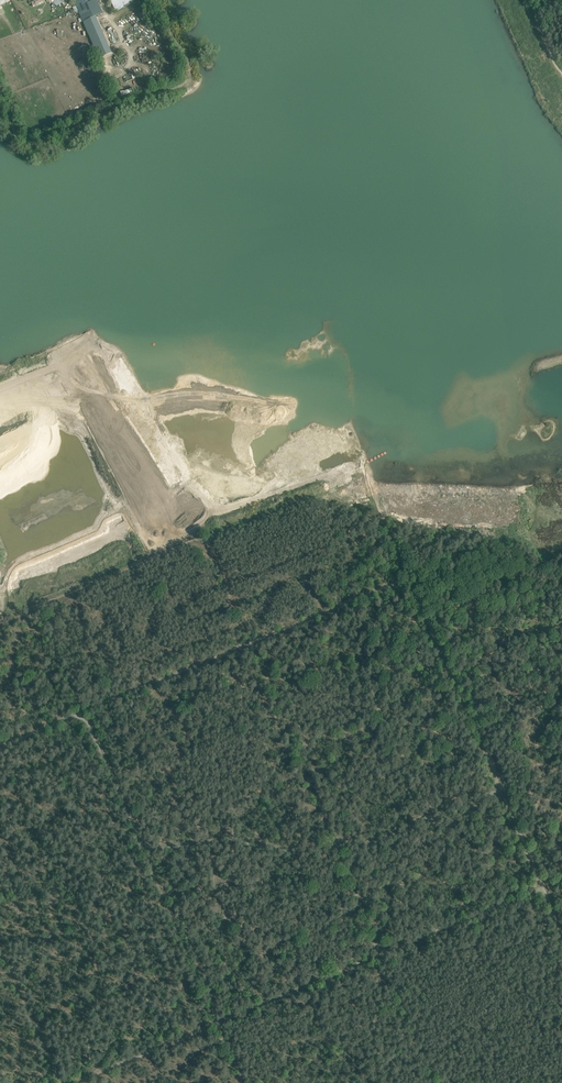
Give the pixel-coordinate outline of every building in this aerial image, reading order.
[(76,5),(78,10),(83,22),(93,18),(102,14),(96,0),(74,0),(76,5)] [(132,0),(110,0),(114,9),(132,0)]
